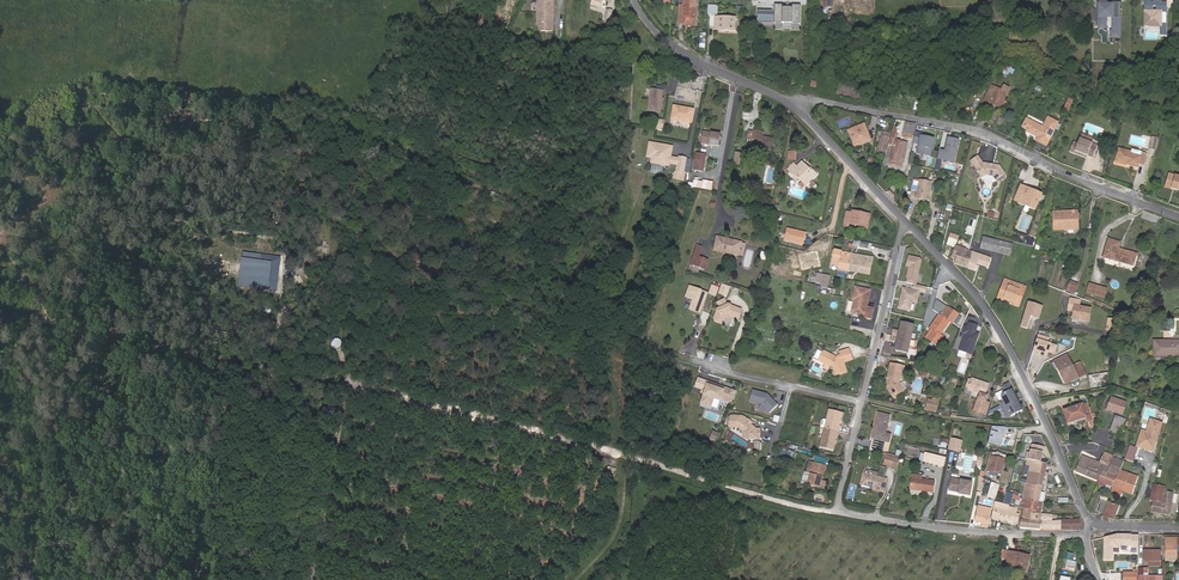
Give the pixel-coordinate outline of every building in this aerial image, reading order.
[(554,0),(539,0),(538,3),(537,24),(540,32),(553,33),(554,0)] [(591,6),(601,9),(604,1),(610,2),(610,0),(593,0),(591,6)] [(694,25),(695,0),(684,0),(683,5),(683,24),(694,25)] [(1168,0),(1145,0),(1145,26),(1162,26),(1162,35),(1168,35),(1168,0)] [(1121,2),(1097,2),(1097,29),(1107,29),(1107,17),(1112,17),(1112,30),(1110,30),(1110,38),(1121,38),(1121,2)] [(786,25),(786,9),(784,9),(784,6),(776,7),(776,25),(784,25),(786,25)] [(802,25),(802,6),(793,6),(793,9),(786,9),(786,25),(794,25),(802,25)] [(734,31),(735,18),(716,17),(715,30),(734,31)] [(824,33),(824,38),(825,43),(825,44),(834,42),(833,32),(824,33)] [(1013,63),(1009,61),(1004,73),(1008,74),(1013,63)] [(990,102),(997,88),(991,85),(985,100),(990,102)] [(995,105),(1002,90),(997,88),(990,102),(995,105)] [(1007,93),(1002,90),(995,105),(999,106),(1001,102),(1003,102),(1007,93)] [(661,114),(663,105),(661,103),(663,93),(652,91),(649,112),(661,114)] [(1064,109),(1069,112),(1074,101),(1069,99),(1064,109)] [(672,120),(691,124),(694,111),(683,109),(683,110),(674,109),(672,120)] [(1043,127),(1032,122),(1027,120),(1023,128),(1028,131),(1027,132),(1039,138),(1037,141),(1047,146),(1059,122),(1048,117),(1043,127)] [(853,142),(857,144),(868,139),(870,136),(866,123),(864,122),(851,127),(849,130),(853,142)] [(903,137),(908,138),(912,139),(915,125),(906,123),(903,137)] [(753,132),(753,131),(748,130),(746,138),(752,139),(751,143),(760,146),(760,148),(772,151),(774,139),(762,137),(763,134),(753,132)] [(704,132),(702,143),(719,146),(720,135),(704,132)] [(930,156),(934,140),(921,137),(922,133),(915,132),(913,143),(919,144),(918,153),(930,156)] [(1080,138),(1093,143),(1094,139),(1082,134),(1080,138)] [(888,137),(883,135),(878,154),(883,156),(888,137)] [(954,162),(959,141),(948,138),(945,151),(939,150),(937,159),(942,160),(954,162)] [(1093,143),(1080,138),(1078,144),(1073,142),(1070,151),(1075,153),(1076,151),(1088,156),(1093,158),(1098,145),(1093,143)] [(1155,150),(1158,140),(1151,139),(1149,149),(1155,150)] [(907,143),(896,140),(890,158),(891,160),(892,160),(894,161),(895,161),(896,160),(897,160),(902,162),(907,143)] [(673,146),(650,142),(648,154),(653,155),(653,158),(658,158),(657,163),(669,166),(670,163),(671,156),(673,146)] [(1145,165),(1148,153),(1143,151),(1142,156),(1131,153),(1132,150),(1120,147),(1116,159),(1128,162),(1127,165),(1138,168),(1139,164),(1145,165)] [(796,151),(788,150),(787,159),(795,159),(796,151)] [(738,164),(740,153),(734,152),(732,163),(738,164)] [(700,154),(698,170),(704,171),(707,155),(700,154)] [(978,155),(970,161),(982,178),(986,175),(993,176),(996,180),(1005,174),(1000,166),(983,163),(978,155)] [(679,157),(671,156),(670,163),(678,165),(679,157)] [(684,172),(687,159),(679,157),(678,165),(676,172),(684,174),(684,172)] [(690,173),(692,160),(687,159),(684,172),(690,173)] [(791,172),(795,176),(797,174),(800,177),(804,181),(807,184),(817,173),(814,169),(812,171),(808,168),(802,161),(797,166),(791,172)] [(791,172),(797,166),(794,162),(787,169),(791,172)] [(490,171),(482,167),(476,181),(484,184),(490,171)] [(683,180),(684,175),(684,174),(676,172),(675,172),(673,179),(683,180)] [(1171,186),(1174,187),(1177,175),(1169,172),(1165,186),(1171,188),(1171,186)] [(922,197),(921,199),(927,200),(931,182),(914,179),(912,189),(917,190),(916,195),(922,197)] [(1021,185),(1015,198),(1025,202),(1023,206),(1035,211),(1042,195),(1036,193),(1035,195),(1030,192),(1031,190),(1021,185)] [(851,214),(847,213),(844,225),(850,226),(850,223),(868,227),(871,214),(861,212),(861,214),(852,212),(851,214)] [(1052,214),(1053,228),(1078,227),(1077,212),(1052,214)] [(804,242),(806,233),(787,228),(785,237),(804,242)] [(718,237),(714,250),(738,256),(741,243),(718,237)] [(956,246),(958,241),(949,238),(947,245),(955,248),(956,246)] [(998,252),(1001,242),(993,240),(984,238),(983,241),(981,248),(990,250),(998,252)] [(1119,250),(1119,248),(1121,242),(1110,239),(1105,257),(1135,265),(1138,253),(1125,249),(1124,252),(1119,250)] [(828,249),(826,242),(818,244),(820,251),(828,249)] [(1011,245),(1001,242),(998,252),(1010,255),(1011,251),(1012,246),(1011,245)] [(699,256),(702,246),(696,244),(689,264),(695,266),(699,256)] [(968,268),(973,252),(956,246),(955,248),(953,254),(957,255),(955,263),(968,268)] [(838,268),(848,270),(851,254),(835,251),(832,264),(838,265),(838,268)] [(978,260),(989,264),(991,258),(973,252),(968,268),(975,270),(977,263),(978,260)] [(278,281),(280,264),(212,254),(209,270),(243,275),(243,276),(278,281)] [(851,254),(848,270),(870,274),(873,259),(851,254)] [(920,258),(910,255),(907,265),(910,266),(907,277),(908,277),(907,283),(915,285),(916,285),(922,260),(920,258)] [(704,269),(707,259),(699,256),(695,266),(704,269)] [(828,287),(830,275),(817,273),(816,281),(823,282),(822,286),(828,287)] [(1015,288),(1017,283),(1005,279),(1004,284),(1015,288)] [(1068,289),(1076,291),(1078,283),(1071,280),(1068,289)] [(726,295),(730,286),(721,283),(718,292),(726,295)] [(1019,305),(1025,287),(1017,283),(1015,288),(1004,284),(1000,296),(1010,299),(1009,302),(1019,305)] [(1090,283),(1087,292),(1104,297),(1107,288),(1090,283)] [(700,313),(707,293),(689,286),(686,297),(693,299),(689,309),(700,313)] [(931,295),(933,289),(921,286),(920,292),(931,295)] [(870,318),(872,308),(866,307),(869,290),(855,287),(852,300),(854,300),(852,313),(864,315),(864,317),(870,318)] [(915,312),(920,292),(909,289),(905,309),(915,312)] [(1074,311),(1075,305),(1080,305),(1081,299),(1070,297),(1068,310),(1074,311)] [(738,319),(742,309),(728,304),(727,304),(725,299),(717,302),(720,308),(717,309),(714,318),(715,320),(722,323),(724,322),(726,317),(729,315),(738,319)] [(941,315),(946,306),(936,299),(933,309),(940,314),(941,315)] [(1038,318),(1042,306),(1029,302),(1021,326),(1026,327),(1030,315),(1038,318)] [(1119,315),(1123,308),(1117,304),(1112,312),(1119,315)] [(1074,311),(1073,317),(1090,320),(1091,307),(1080,305),(1075,305),(1074,311)] [(941,336),(950,321),(954,312),(946,306),(941,315),(940,314),(930,328),(931,329),(933,330),(927,339),(937,345),(943,337),(941,336)] [(908,353),(914,325),(902,323),(897,342),(895,350),(908,353)] [(978,327),(969,324),(968,328),(966,327),(963,333),(966,334),(960,351),(973,355),(979,338),(974,337),(978,327)] [(1155,341),(1154,354),(1178,355),(1178,342),(1155,341)] [(832,357),(832,355),(824,351),(819,360),(825,363),(830,366),(834,365),(837,375),(847,372),(844,361),(852,359),(849,349),(840,351),(842,355),(839,356),(837,358),(834,356),(834,358),(832,357)] [(1060,372),(1063,379),(1076,373),(1078,377),(1086,373),(1080,363),(1073,367),(1066,352),(1062,354),(1064,357),(1057,360),(1063,371),(1060,372)] [(1054,361),(1060,372),(1063,371),(1057,360),(1054,361)] [(889,372),(902,375),(902,372),(904,372),(906,366),(893,364),(892,370),(890,369),(889,372)] [(887,386),(893,398),(904,392),(900,384),(902,375),(889,372),(889,376),(890,376),(889,381),(888,380),(887,386)] [(1076,373),(1063,379),(1065,383),(1078,377),(1076,373)] [(969,389),(977,392),(981,383),(972,380),(969,389)] [(731,402),(735,390),(708,381),(701,400),(709,403),(712,401),(714,398),(720,400),(721,398),(731,402)] [(981,383),(977,392),(981,394),(975,411),(983,414),(986,407),(988,408),(989,403),(985,402),(987,396),(985,395),(988,385),(981,383)] [(1022,410),(1008,383),(1004,385),(1003,388),(1005,392),(1002,394),(1001,398),(1002,400),(998,402),(1000,405),(1002,408),(1006,418),(1022,410)] [(768,394),(753,390),(750,401),(760,404),(769,413),(778,404),(768,394)] [(936,400),(929,398),(926,408),(936,411),(939,400),(936,400)] [(1122,414),(1126,403),(1112,398),(1108,409),(1122,414)] [(989,411),(987,415),(1002,408),(1000,405),(989,411)] [(1064,410),(1068,424),(1087,418),(1082,405),(1064,410)] [(829,411),(824,429),(839,432),(840,428),(838,427),(842,414),(829,411)] [(891,417),(879,413),(872,439),(880,441),(890,444),(892,436),(886,434),(891,417)] [(747,432),(749,433),(749,437),(750,438),(760,439),(761,428),(755,428),(755,427),(745,416),(742,415),(731,415),(729,417),(729,426),(739,427),(744,432),(747,432)] [(1110,430),(1121,434),(1126,420),(1116,416),(1110,430)] [(1162,423),(1151,420),(1147,432),(1146,432),(1144,440),(1140,438),(1138,447),(1154,451),(1162,423)] [(1000,443),(1004,427),(992,426),(989,440),(1000,443)] [(839,432),(824,429),(820,446),(833,450),(836,437),(838,437),(839,432)] [(718,442),(720,434),(712,431),(709,439),(718,442)] [(880,441),(872,439),(869,450),(877,452),(879,443),(880,441)] [(963,443),(952,440),(949,451),(960,454),(963,443)] [(882,454),(885,445),(879,443),(877,452),(882,454)] [(1040,462),(1043,446),(1031,444),(1030,449),(1028,449),(1026,459),(1040,462)] [(1134,456),(1137,448),(1130,446),(1127,454),(1134,456)] [(925,454),(923,461),(937,465),(939,456),(925,453),(925,454)] [(1006,456),(993,453),(989,471),(1001,474),(1006,456)] [(895,458),(887,456),(885,464),(892,466),(895,458)] [(1076,471),(1099,480),(1102,471),(1108,473),(1113,460),(1102,456),(1101,462),(1082,456),(1076,471)] [(1041,487),(1046,463),(1040,462),(1026,459),(1024,470),(1028,471),(1026,483),(1041,487)] [(1098,481),(1106,484),(1113,487),(1116,476),(1119,477),(1121,470),(1116,468),(1118,462),(1113,460),(1108,473),(1102,471),(1099,480),(1098,481)] [(821,481),(822,477),(825,466),(808,462),(806,472),(810,473),(807,485),(823,489),(826,482),(823,481),(821,481)] [(1132,494),(1138,476),(1121,470),(1119,477),(1116,476),(1113,487),(1122,490),(1132,494)] [(873,490),(884,492),(887,480),(864,474),(861,484),(874,487),(873,490)] [(913,478),(911,489),(933,492),(934,481),(913,478)] [(971,483),(951,479),(948,490),(958,492),(958,494),(969,496),(971,483)] [(988,496),(993,498),(995,490),(997,491),(999,485),(991,483),(988,496)] [(1026,483),(1023,499),(1038,502),(1040,493),(1041,487),(1026,483)] [(1164,487),(1154,485),(1151,500),(1154,501),(1152,511),(1169,515),(1171,504),(1173,495),(1173,494),(1164,491),(1164,487)] [(1038,502),(1023,499),(1022,502),(1021,508),(1025,508),(1023,519),(1030,521),(1032,513),(1036,513),(1038,502)] [(1098,512),(1102,513),(1106,502),(1102,500),(1098,512)] [(1006,519),(1009,505),(996,502),(993,516),(1006,519)] [(1108,502),(1103,515),(1114,519),(1119,506),(1108,502)] [(1011,506),(1009,505),(1006,519),(1017,522),(1019,514),(1017,514),(1018,509),(1011,507),(1011,506)] [(1030,521),(1023,519),(1021,526),(1040,529),(1042,521),(1042,514),(1041,513),(1036,513),(1032,513),(1030,521)] [(988,528),(988,527),(989,516),(985,516),(977,514),(975,521),(982,523),(982,528),(988,528)] [(1062,520),(1042,521),(1040,529),(1061,529),(1062,520)] [(1080,520),(1076,520),(1062,520),(1061,529),(1080,530),(1080,520)] [(1117,534),(1115,535),(1117,543),(1125,541),(1124,535),(1117,534)] [(1115,535),(1094,540),(1099,553),(1118,549),(1117,543),(1115,535)] [(1177,546),(1177,539),(1166,539),(1167,557),(1178,557),(1178,552),(1177,552),(1177,546)] [(1144,563),(1161,563),(1161,551),(1144,551),(1144,563)] [(1073,561),(1075,554),(1064,552),(1061,569),(1066,570),(1067,565),(1075,567),(1076,562),(1073,561)] [(1025,565),(1024,569),(1024,570),(1027,571),(1031,557),(1011,553),(1009,560),(1008,565),(1016,567),(1017,563),(1025,565)] [(1154,577),(1147,577),(1147,575),(1143,575),(1143,569),(1137,569),(1137,573),(1137,579),(1155,579),(1154,577)]
